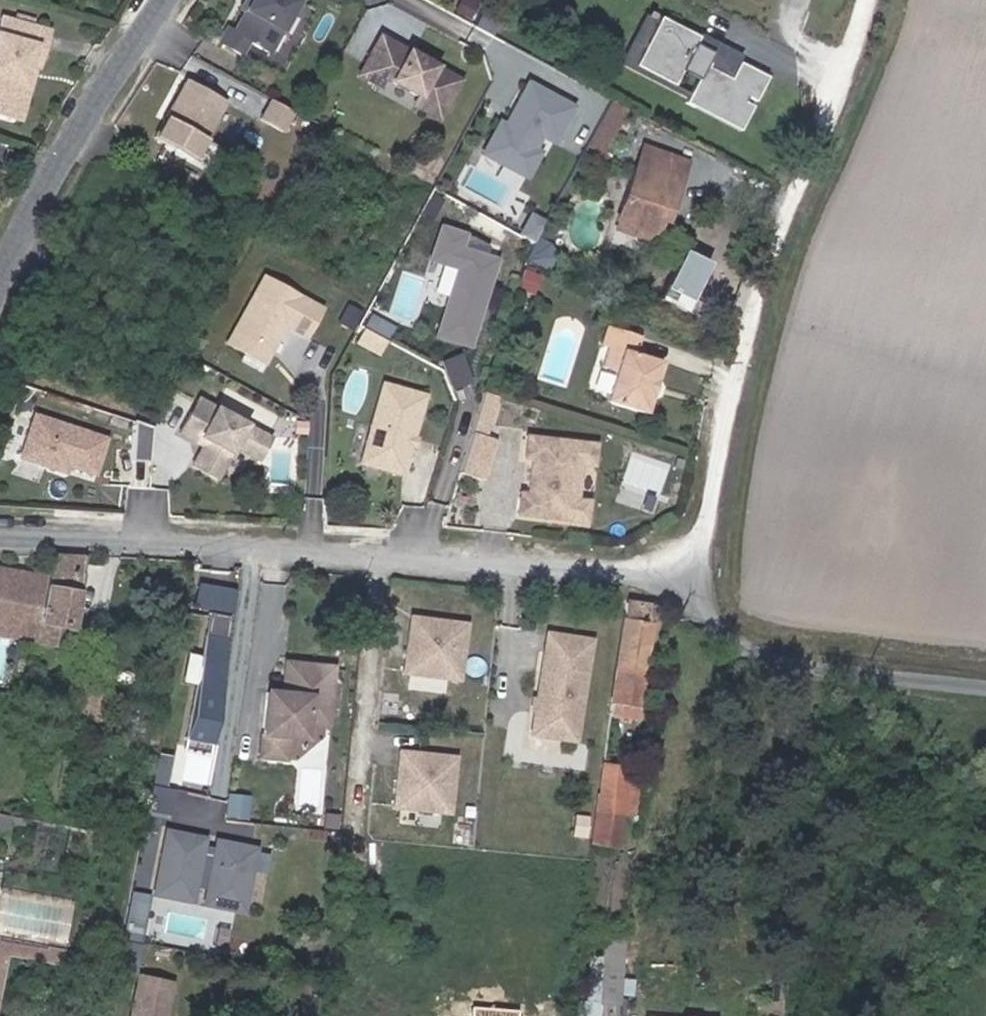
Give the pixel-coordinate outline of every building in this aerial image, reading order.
[(297,0),(250,0),(245,8),(234,29),(227,25),(219,39),(241,51),(248,38),(269,50),(297,0)] [(688,102),(690,98),(674,89),(635,69),(661,20),(650,14),(648,19),(645,18),(620,66),(688,102)] [(6,115),(14,82),(21,83),(26,63),(32,64),(36,47),(42,48),(46,31),(35,29),(38,20),(24,16),(21,25),(17,23),(9,21),(5,36),(0,35),(0,114),(6,115)] [(5,36),(9,21),(0,19),(0,35),(5,36)] [(686,106),(740,135),(768,82),(740,67),(731,83),(706,70),(713,57),(696,48),(700,41),(661,20),(635,69),(674,89),(682,74),(698,83),(690,98),(688,102),(686,106)] [(379,34),(357,73),(379,85),(384,76),(417,94),(412,103),(438,117),(459,79),(442,69),(439,73),(433,69),(435,65),(379,34)] [(744,59),(702,37),(700,41),(696,48),(713,57),(706,70),(731,83),(740,67),(744,59)] [(37,65),(42,48),(36,47),(32,64),(37,65)] [(17,117),(32,64),(26,63),(21,83),(14,82),(6,115),(17,117)] [(223,97),(183,74),(151,129),(190,152),(223,97)] [(572,109),(529,84),(510,119),(514,121),(510,129),(500,123),(488,143),(505,152),(499,162),(525,177),(539,154),(533,151),(541,136),(553,143),(572,109)] [(290,109),(268,95),(257,114),(279,127),(290,109)] [(499,162),(505,152),(488,143),(483,153),(499,162)] [(659,173),(665,155),(643,148),(637,166),(659,173)] [(659,173),(637,166),(616,223),(639,231),(636,238),(652,243),(660,221),(665,206),(671,209),(686,163),(665,155),(659,173)] [(665,206),(660,221),(666,223),(671,209),(665,206)] [(518,234),(536,244),(546,226),(528,216),(518,234)] [(639,231),(616,223),(614,230),(636,238),(639,231)] [(459,270),(437,336),(469,347),(498,262),(489,259),(493,248),(478,241),(443,229),(432,261),(459,270)] [(442,266),(428,300),(438,304),(451,269),(442,266)] [(302,335),(318,307),(259,274),(223,341),(242,352),(249,340),(266,349),(281,323),(302,335)] [(368,313),(361,327),(383,339),(391,325),(368,313)] [(614,372),(603,400),(643,414),(662,364),(636,354),(642,338),(609,326),(602,344),(608,347),(601,367),(614,372)] [(361,327),(353,341),(375,353),(383,339),(361,327)] [(242,352),(260,361),(266,349),(249,340),(242,352)] [(356,460),(398,473),(422,394),(380,382),(356,460)] [(253,458),(266,436),(193,395),(174,430),(197,443),(186,463),(211,477),(229,444),(253,458)] [(467,436),(454,473),(478,482),(491,444),(479,440),(493,399),(481,395),(467,436)] [(101,435),(29,411),(15,453),(55,467),(57,460),(89,470),(101,435)] [(146,458),(148,423),(129,417),(126,457),(146,458)] [(529,457),(524,490),(524,495),(517,494),(514,513),(584,522),(587,500),(576,498),(580,464),(591,465),(594,444),(525,434),(522,457),(529,457)] [(40,613),(38,625),(34,646),(63,651),(66,631),(71,632),(85,557),(51,555),(47,577),(45,587),(40,613)] [(47,577),(0,569),(0,618),(38,625),(40,613),(45,587),(47,577)] [(195,580),(190,605),(231,612),(235,588),(195,580)] [(624,602),(609,702),(611,702),(609,717),(619,718),(621,707),(639,709),(651,625),(649,625),(651,606),(624,602)] [(219,742),(230,613),(191,610),(180,739),(219,742)] [(415,617),(408,673),(463,680),(471,625),(415,617)] [(573,741),(588,641),(545,634),(530,734),(573,741)] [(291,734),(310,719),(330,722),(337,666),(312,663),(290,660),(287,691),(270,689),(262,753),(288,756),(291,734)] [(113,685),(79,679),(71,719),(75,720),(100,725),(105,726),(113,685)] [(310,719),(291,734),(307,737),(310,719)] [(395,807),(451,813),(458,758),(402,751),(395,807)] [(593,811),(591,841),(620,845),(624,814),(633,815),(638,771),(603,767),(599,795),(595,795),(593,811)] [(152,779),(149,792),(167,795),(170,782),(152,779)] [(149,792),(144,819),(162,822),(167,795),(149,792)] [(9,829),(12,813),(0,811),(0,828),(9,829)] [(46,823),(61,826),(64,815),(49,812),(46,823)] [(201,841),(166,836),(157,890),(192,895),(194,885),(207,888),(206,898),(240,903),(249,849),(214,843),(213,853),(199,851),(201,841)] [(157,890),(157,896),(191,902),(192,895),(157,890)] [(240,903),(206,898),(205,904),(239,910),(240,903)] [(600,999),(617,1000),(622,940),(605,938),(600,999)] [(176,987),(146,979),(137,1015),(169,1015),(176,987)]
